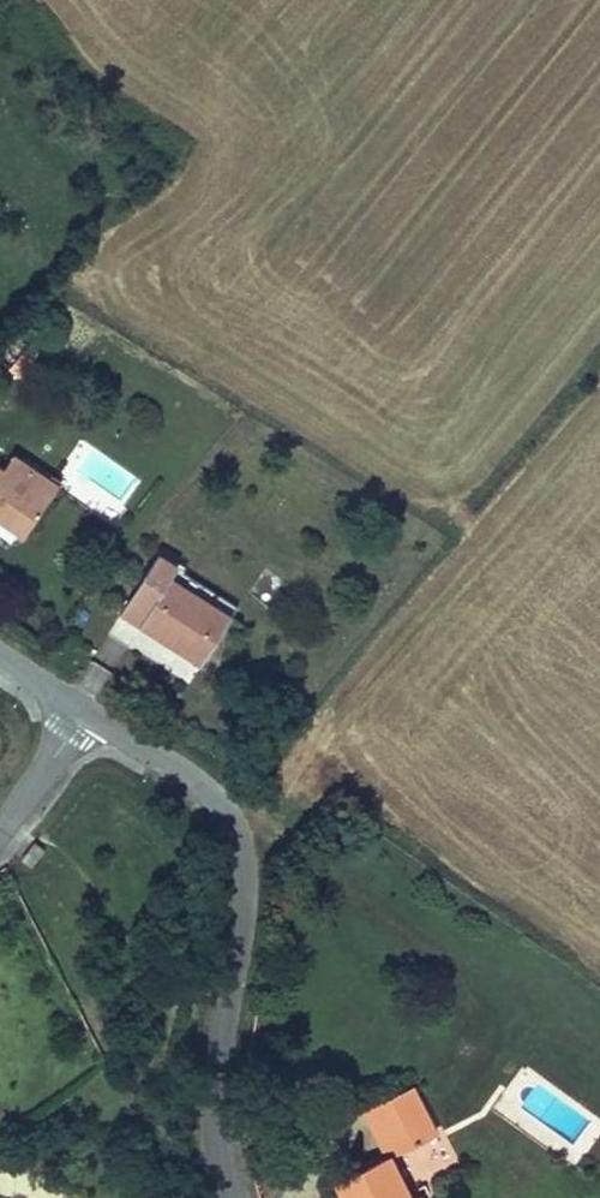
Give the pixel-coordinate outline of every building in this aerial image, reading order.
[(27,376),(35,346),(16,341),(8,371),(27,376)] [(22,538),(58,485),(13,454),(2,470),(0,468),(0,524),(22,538)] [(171,579),(179,567),(157,553),(126,604),(144,615),(139,624),(202,662),(231,615),(171,579)] [(144,615),(126,604),(120,612),(139,624),(144,615)] [(390,1158),(437,1134),(412,1085),(362,1111),(385,1156),(335,1182),(343,1197),(410,1197),(390,1158)]
